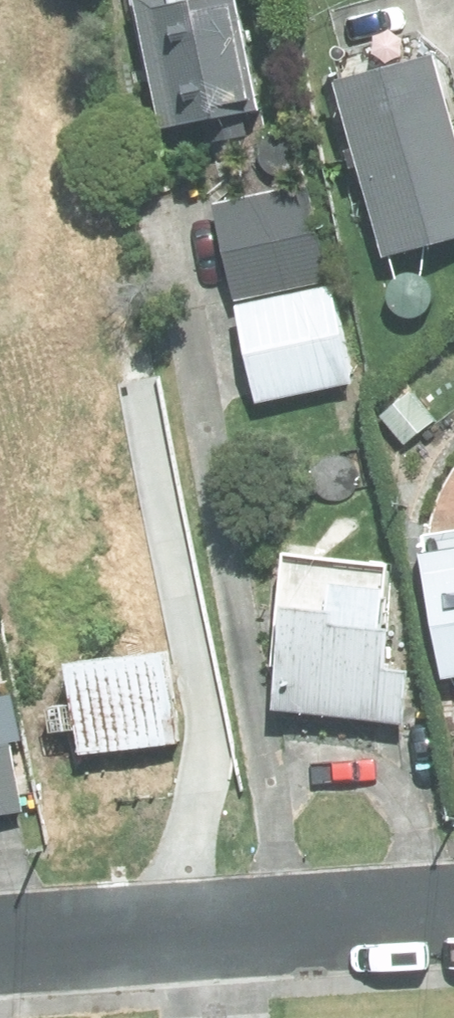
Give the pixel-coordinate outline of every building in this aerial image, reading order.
[(165,132),(207,124),(211,146),(245,141),(242,120),(258,117),(238,0),(142,0),(165,132)] [(344,89),(387,260),(453,244),(453,100),(444,63),(344,89)] [(311,191),(220,210),(240,303),(331,284),(311,191)] [(334,292),(238,312),(259,406),(355,384),(334,292)] [(437,425),(416,398),(388,420),(408,447),(437,425)] [(449,683),(453,682),(453,557),(429,561),(449,683)] [(292,612),(280,712),(408,729),(415,679),(391,676),(397,636),(384,634),(389,596),(339,589),(336,617),(292,612)] [(175,662),(77,670),(80,712),(51,714),(53,739),(62,738),(63,749),(81,747),(82,758),(182,749),(175,662)] [(0,752),(0,817),(20,816),(16,750),(0,752)]
